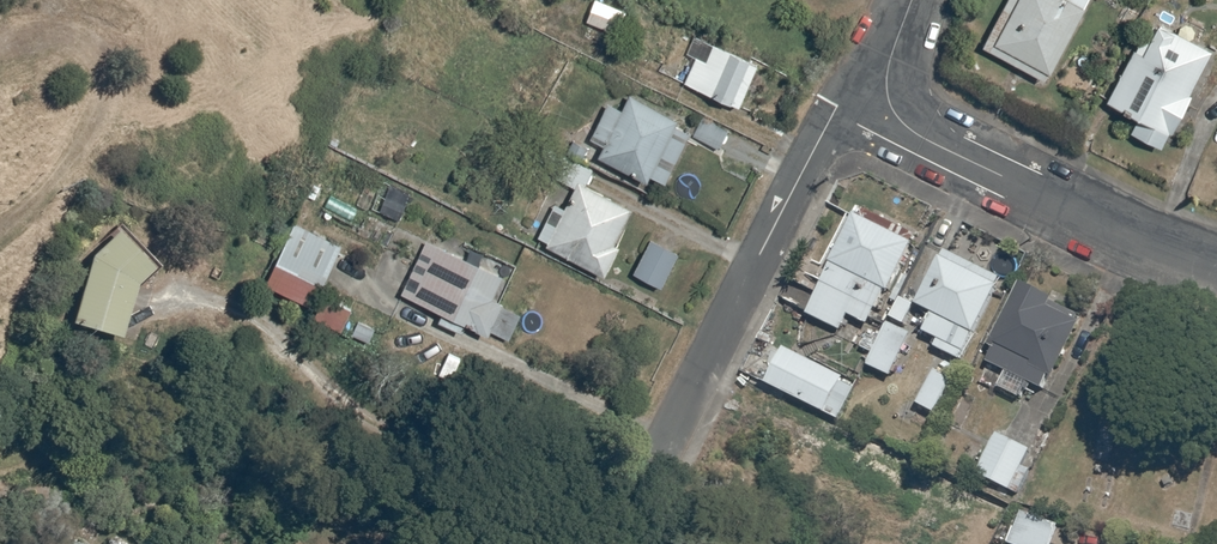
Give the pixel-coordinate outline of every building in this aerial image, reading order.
[(994,45),(1049,76),(1092,0),(1019,0),(994,45)] [(618,33),(626,13),(595,1),(587,21),(618,33)] [(1162,150),(1169,135),(1173,138),(1192,99),(1188,97),(1210,53),(1157,27),(1149,43),(1139,38),(1106,104),(1137,120),(1130,134),(1162,150)] [(741,107),(759,65),(695,38),(687,56),(695,60),(685,84),(741,107)] [(631,97),(624,111),(608,103),(589,139),(605,147),(600,157),(649,183),(652,176),(667,183),(692,135),(677,127),(680,122),(631,97)] [(705,120),(695,136),(720,151),(730,134),(705,120)] [(583,160),(588,149),(575,143),(570,154),(583,160)] [(548,246),(606,276),(621,247),(616,244),(634,210),(580,182),(548,246)] [(859,218),(836,266),(819,299),(872,325),(888,291),(892,292),(915,245),(859,218)] [(268,286),(314,307),(342,246),(296,225),(268,286)] [(74,323),(124,337),(139,283),(156,268),(120,229),(95,257),(74,323)] [(680,254),(652,241),(635,275),(663,288),(680,254)] [(428,242),(404,294),(444,313),(440,323),(464,334),(468,324),(490,334),(505,303),(494,297),(503,276),(428,242)] [(1002,287),(944,258),(920,305),(935,313),(925,332),(966,353),(976,333),(978,334),(1002,287)] [(1057,379),(1084,323),(1051,307),(1055,298),(1024,283),(994,346),(999,348),(991,364),(1010,373),(1003,389),(1023,399),(1031,383),(1045,390),(1052,376),(1057,379)] [(315,318),(342,331),(352,310),(325,297),(315,318)] [(375,332),(358,324),(353,335),(370,343),(375,332)] [(891,324),(871,366),(894,377),(914,335),(891,324)] [(845,376),(786,348),(768,384),(827,413),(842,382),(845,376)] [(955,381),(938,372),(920,407),(937,416),(955,381)] [(842,382),(827,413),(840,419),(854,389),(842,382)] [(1032,450),(998,434),(980,474),(1013,490),(1032,450)] [(1012,543),(1053,543),(1060,526),(1022,512),(1011,543),(1012,543)]
